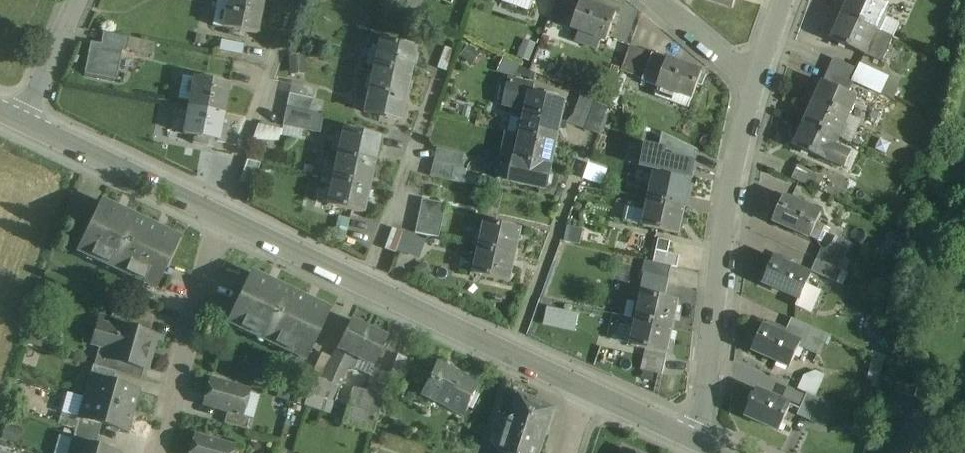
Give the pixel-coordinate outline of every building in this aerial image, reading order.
[(262,7),(227,0),(222,28),(257,35),(262,7)] [(551,18),(566,23),(574,0),(557,0),(551,18)] [(733,8),(736,0),(707,0),(733,8)] [(874,0),(850,0),(843,16),(853,20),(877,31),(877,30),(876,30),(882,17),(883,18),(888,6),(874,0)] [(617,14),(583,2),(572,29),(606,42),(617,14)] [(877,31),(853,20),(843,16),(832,40),(866,56),(867,54),(866,53),(871,42),(872,42),(877,31)] [(883,18),(882,17),(876,30),(877,30),(877,31),(893,38),(899,25),(883,18)] [(877,31),(872,42),(871,42),(866,53),(867,54),(866,56),(882,63),(893,38),(877,31)] [(415,48),(379,40),(374,67),(410,75),(415,48)] [(245,45),(221,41),(219,51),(243,56),(245,45)] [(122,48),(90,42),(84,74),(116,80),(122,48)] [(703,72),(653,54),(644,79),(643,79),(642,82),(659,88),(656,97),(689,109),(703,72)] [(858,70),(834,60),(829,71),(853,82),(854,80),(858,70)] [(410,75),(374,67),(368,93),(404,101),(410,75)] [(853,82),(829,71),(824,83),(848,93),(853,82)] [(228,85),(194,78),(188,107),(223,113),(228,85)] [(566,102),(532,94),(534,86),(514,81),(513,83),(512,83),(511,85),(513,85),(508,107),(527,111),(521,136),(557,144),(566,102)] [(887,97),(854,82),(853,82),(848,93),(857,98),(873,104),(871,109),(880,113),(887,97)] [(848,93),(824,83),(806,123),(839,138),(840,137),(839,137),(845,124),(845,125),(857,98),(848,93)] [(404,101),(368,93),(364,113),(379,116),(379,118),(389,120),(390,118),(400,121),(404,101)] [(149,118),(165,120),(167,104),(152,102),(149,118)] [(608,108),(595,103),(585,130),(598,135),(608,108)] [(223,113),(188,107),(183,135),(194,137),(192,144),(205,147),(207,139),(218,141),(223,113)] [(309,112),(287,107),(282,126),(307,131),(310,113),(309,112)] [(839,138),(806,123),(795,148),(828,162),(829,161),(845,168),(851,154),(835,147),(839,138)] [(379,140),(343,132),(342,134),(335,134),(331,150),(338,153),(332,179),(368,187),(379,140)] [(698,151),(663,134),(659,149),(666,151),(665,157),(695,164),(698,151)] [(557,144),(521,136),(519,148),(517,160),(516,160),(511,183),(544,190),(551,185),(553,177),(551,174),(551,170),(552,170),(552,169),(557,145),(558,145),(558,144),(557,144)] [(689,178),(692,178),(695,164),(665,157),(666,151),(659,149),(647,146),(642,167),(659,171),(658,175),(655,174),(652,187),(653,187),(650,201),(685,209),(691,182),(688,182),(689,178)] [(464,156),(436,149),(430,176),(451,181),(453,168),(461,170),(464,156)] [(260,164),(247,161),(239,182),(252,186),(260,164)] [(818,176),(798,167),(793,179),(812,188),(818,176)] [(461,170),(453,168),(451,181),(458,183),(461,170)] [(368,187),(332,179),(327,206),(363,214),(368,187)] [(98,205),(71,193),(65,214),(88,226),(98,205)] [(421,198),(417,234),(444,236),(447,201),(421,198)] [(821,214),(785,198),(774,222),(811,238),(821,214)] [(180,239),(100,201),(98,205),(88,226),(76,252),(156,290),(180,239)] [(685,209),(650,201),(644,227),(679,235),(685,209)] [(522,230),(486,222),(480,249),(516,257),(522,230)] [(403,233),(392,229),(384,250),(395,254),(403,233)] [(849,243),(837,237),(828,251),(843,257),(849,243)] [(672,260),(674,239),(659,238),(658,259),(672,260)] [(828,251),(823,248),(818,260),(838,269),(838,268),(843,257),(828,251)] [(516,257),(480,249),(475,275),(510,283),(516,257)] [(812,275),(775,259),(764,284),(801,300),(812,275)] [(838,269),(818,260),(812,272),(836,282),(841,270),(838,268),(838,269)] [(672,267),(647,262),(644,275),(669,281),(672,267)] [(330,311),(250,273),(226,323),(305,361),(330,311)] [(679,302),(643,294),(637,320),(673,328),(679,302)] [(153,318),(132,312),(129,323),(150,329),(153,318)] [(387,338),(351,320),(333,359),(323,380),(323,379),(314,376),(309,393),(335,403),(343,380),(349,367),(354,369),(359,360),(373,367),(387,338)] [(673,328),(637,320),(631,346),(667,354),(673,328)] [(827,334),(794,320),(787,337),(801,343),(799,347),(817,356),(827,334)] [(154,337),(117,327),(117,329),(99,324),(93,345),(111,350),(108,358),(144,368),(145,368),(146,366),(144,365),(148,351),(150,351),(154,337)] [(787,337),(764,326),(753,351),(790,368),(799,347),(801,343),(787,337)] [(333,359),(321,353),(312,374),(323,379),(333,359)] [(666,360),(645,355),(641,370),(662,375),(666,360)] [(398,356),(389,381),(401,386),(411,361),(398,356)] [(144,368),(108,358),(105,370),(116,372),(140,379),(144,368)] [(480,386),(436,364),(420,396),(440,406),(442,401),(466,413),(463,417),(465,418),(480,386)] [(105,370),(93,366),(89,378),(90,378),(112,384),(116,372),(105,370)] [(921,377),(900,370),(893,391),(915,398),(921,377)] [(817,372),(806,375),(799,390),(807,394),(815,397),(825,375),(817,372)] [(112,384),(90,378),(84,398),(133,412),(139,391),(112,384)] [(249,391),(210,380),(203,405),(227,412),(242,416),(249,391)] [(800,409),(806,396),(790,388),(784,402),(791,405),(800,409)] [(784,402),(758,390),(746,417),(779,432),(791,405),(784,402)] [(361,409),(347,405),(342,424),(374,432),(383,398),(365,393),(361,409)] [(815,397),(807,394),(806,396),(800,409),(797,416),(810,421),(820,399),(815,397)] [(520,396),(502,452),(541,452),(553,417),(549,409),(520,396)] [(133,412),(84,398),(78,419),(101,425),(127,432),(133,412)] [(242,416),(227,412),(224,424),(246,430),(250,418),(242,416)] [(78,419),(78,418),(75,430),(98,436),(101,425),(78,419)] [(98,436),(75,430),(72,442),(95,448),(98,436)] [(891,452),(937,452),(938,451),(940,446),(939,446),(901,430),(891,452)] [(195,436),(190,452),(232,452),(233,447),(195,436)] [(942,439),(939,446),(940,446),(938,451),(943,452),(950,452),(954,444),(942,439)] [(72,442),(69,452),(113,452),(95,448),(72,442)]
